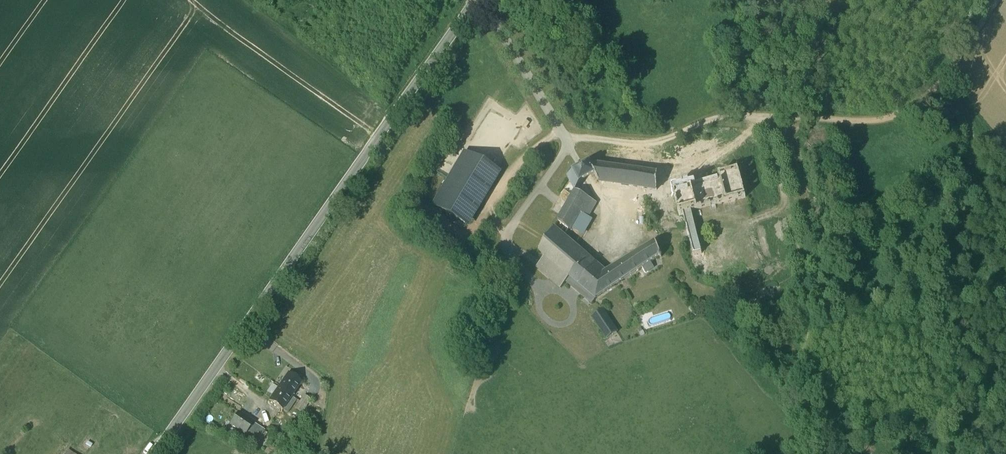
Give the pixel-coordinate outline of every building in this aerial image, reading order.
[(488,167),(464,153),(433,206),(465,224),(496,172),(498,168),(489,164),(488,167)] [(657,191),(657,174),(589,164),(585,166),(582,168),(574,172),(572,168),(568,179),(575,191),(558,221),(554,228),(539,251),(546,257),(570,278),(596,300),(610,290),(642,269),(651,263),(660,257),(661,258),(662,257),(661,256),(656,244),(607,273),(603,276),(598,271),(600,268),(565,237),(569,231),(579,213),(588,218),(596,204),(587,199),(588,198),(576,192),(582,182),(588,179),(591,177),(595,175),(599,182),(657,191)] [(744,171),(743,167),(718,173),(721,184),(692,192),(692,190),(671,195),(677,216),(684,215),(694,251),(701,249),(692,213),(698,211),(697,208),(725,201),(745,195),(739,173),(744,171)] [(570,278),(546,257),(536,267),(561,289),(570,278)] [(651,263),(642,269),(646,274),(654,268),(651,263)] [(617,333),(602,311),(593,317),(608,340),(617,333)] [(288,374),(269,401),(282,411),(303,381),(298,377),(296,380),(288,374)] [(303,396),(294,409),(301,414),(310,401),(303,396)] [(253,423),(238,413),(230,424),(245,435),(253,423)] [(253,423),(245,435),(257,443),(265,431),(253,423)]
